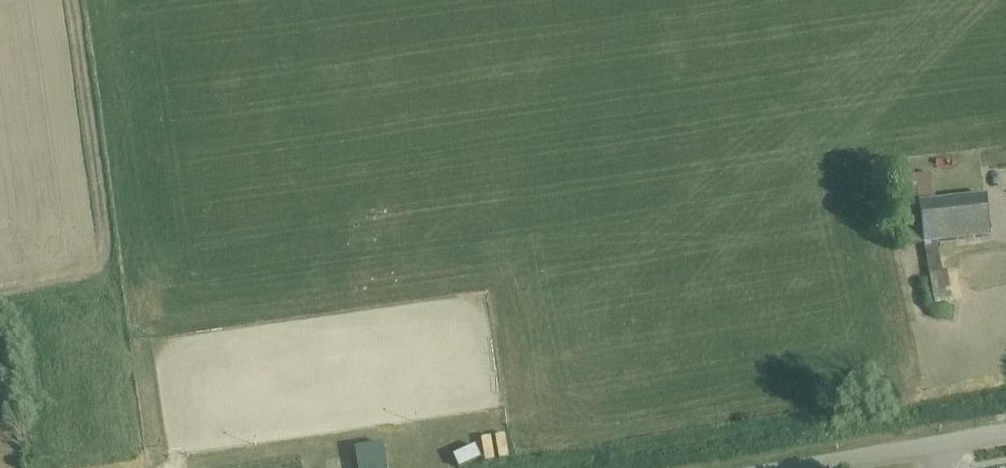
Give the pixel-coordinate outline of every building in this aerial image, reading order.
[(985,196),(936,201),(935,174),(900,176),(903,241),(923,241),(923,243),(925,243),(935,303),(951,300),(946,271),(942,272),(937,242),(989,236),(985,196)] [(518,419),(512,427),(527,437),(533,429),(518,419)] [(498,431),(489,433),(493,453),(502,451),(498,431)] [(477,458),(487,457),(486,434),(476,435),(477,458)] [(454,465),(475,456),(470,443),(448,452),(454,465)] [(355,449),(358,464),(359,467),(388,467),(384,444),(355,449)]
